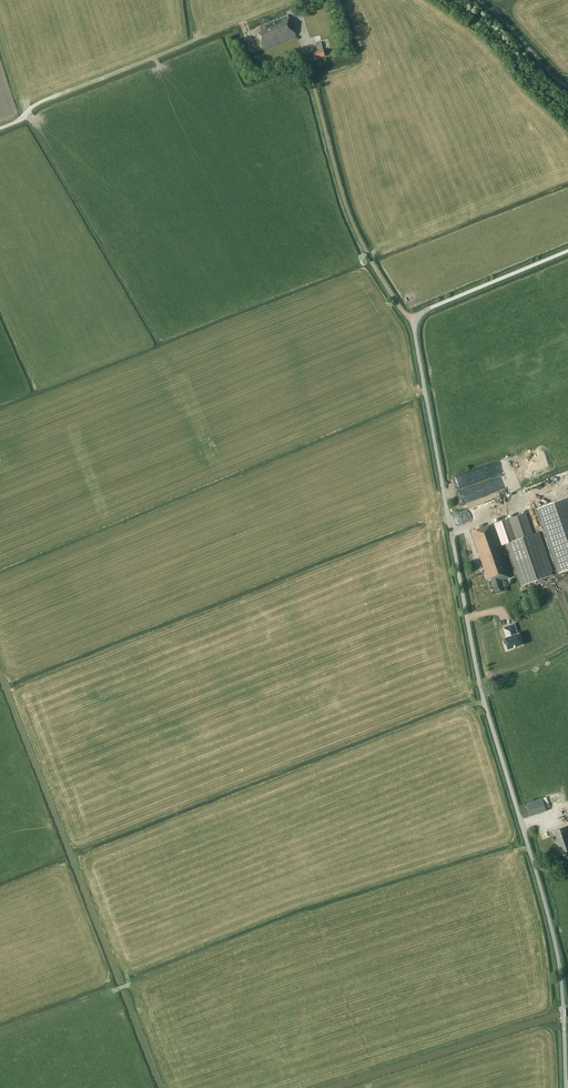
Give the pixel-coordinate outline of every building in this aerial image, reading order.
[(297,37),(288,15),(256,28),(264,50),(297,37)] [(325,56),(322,42),(316,43),(318,51),(314,52),(316,59),(325,56)] [(517,490),(521,488),(511,458),(506,459),(517,490)] [(541,484),(522,491),(524,496),(543,489),(541,484)] [(539,509),(561,573),(567,570),(567,499),(539,509)] [(526,513),(471,532),(485,572),(486,571),(490,579),(491,579),(492,581),(488,582),(490,587),(493,586),(496,594),(507,591),(503,580),(512,577),(502,545),(508,543),(509,547),(509,548),(522,586),(554,575),(540,532),(533,534),(526,513)] [(514,624),(503,628),(506,635),(507,635),(508,638),(504,639),(505,640),(503,640),(505,645),(506,644),(508,650),(524,644),(520,633),(518,634),(514,624)] [(526,803),(531,816),(546,811),(545,806),(550,804),(547,796),(526,803)] [(552,832),(559,854),(562,853),(564,861),(567,860),(567,827),(552,832)]
